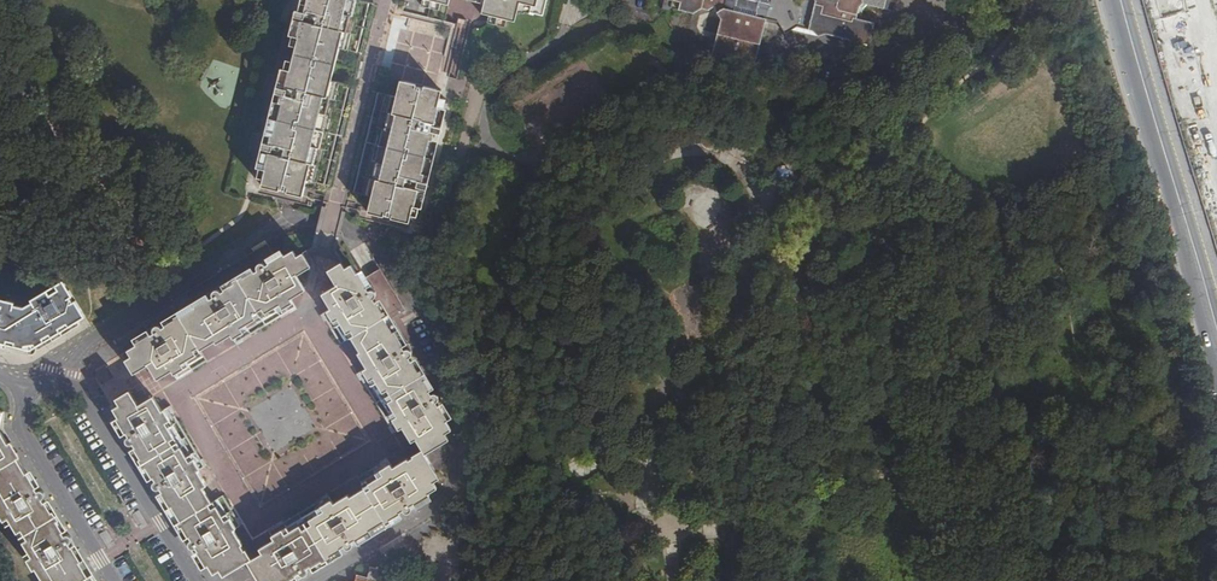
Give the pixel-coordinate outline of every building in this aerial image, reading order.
[(300,2),(298,10),(296,10),(295,16),(300,18),(298,28),(301,29),(298,37),(293,36),(291,45),(296,47),(293,62),(287,60),(285,69),(291,70),(289,78),(286,78),(284,88),(278,86),(276,94),(282,95),(270,143),(265,141),(263,148),(268,150),(266,160),(269,160),(267,169),(261,168),(259,177),(264,178),(262,186),(266,187),(264,194),(286,199),(311,206),(313,198),(337,205),(358,209),(356,216),(402,228),(405,221),(409,221),(411,214),(417,216),(419,206),(413,205),(415,197),(418,198),(420,188),(426,189),(428,183),(422,181),(434,132),(440,134),(441,127),(435,126),(438,116),(435,115),(437,107),(443,108),(445,100),(439,97),(457,24),(445,21),(450,0),(292,0),(300,2)] [(477,1),(485,4),(483,13),(490,15),(489,22),(505,26),(507,19),(515,20),(517,11),(523,13),(524,11),(533,14),(534,12),(544,14),(547,0),(477,0),(477,1)] [(673,7),(695,12),(701,8),(708,10),(713,6),(721,17),(718,32),(710,37),(708,48),(713,54),(726,57),(727,54),(742,57),(741,61),(755,64),(762,60),(764,50),(760,44),(766,18),(780,21),(786,32),(797,26),(814,30),(818,36),(825,33),(849,39),(854,45),(860,42),(868,43),(874,18),(862,15),(864,7),(868,4),(892,10),(894,0),(675,0),(673,7)] [(281,75),(284,52),(278,52),(275,74),(281,75)] [(136,338),(123,345),(126,353),(121,356),(130,371),(144,363),(152,376),(168,368),(174,378),(182,374),(181,372),(203,359),(197,348),(211,339),(213,342),(228,333),(233,343),(240,339),(239,337),(286,310),(287,311),(293,307),(287,297),(302,289),(292,274),(307,265),(298,250),(291,254),(287,247),(273,256),(272,254),(262,259),(260,256),(257,257),(254,259),(252,261),(251,263),(250,265),(250,267),(251,269),(248,271),(247,269),(236,275),(235,273),(225,279),(226,281),(216,287),(217,289),(214,290),(213,289),(211,288),(209,288),(203,290),(204,293),(190,303),(191,305),(177,313),(175,310),(170,312),(171,314),(161,320),(162,322),(157,325),(156,323),(154,322),(152,322),(142,327),(145,331),(135,335),(136,338)] [(412,436),(418,446),(442,431),(439,425),(445,421),(435,405),(445,400),(441,394),(439,392),(436,391),(434,392),(432,388),(433,387),(426,376),(428,375),(423,366),(421,367),(415,358),(413,359),(411,356),(413,353),(414,350),(408,341),(407,341),(403,343),(400,336),(401,336),(396,327),(394,328),(386,316),(388,314),(386,308),(383,310),(376,299),(374,300),(373,297),(375,295),(375,291),(370,281),(365,284),(359,275),(358,276),(350,263),(342,267),(338,261),(324,269),(332,284),(318,292),(326,308),(316,313),(320,321),(322,320),(336,343),(347,336),(356,351),(353,353),(362,368),(351,375),(355,381),(357,380),(385,426),(383,427),(386,433),(398,426),(406,439),(412,436)] [(85,315),(64,281),(63,281),(58,280),(40,290),(22,301),(24,304),(14,310),(5,308),(5,306),(0,304),(0,342),(23,348),(24,345),(33,344),(34,345),(60,331),(58,326),(66,322),(70,329),(79,324),(77,320),(85,315)] [(224,573),(249,559),(243,549),(241,550),(238,545),(240,544),(231,529),(240,524),(236,517),(234,518),(221,496),(210,503),(207,496),(201,487),(204,486),(194,468),(203,463),(198,456),(196,457),(168,411),(170,409),(166,403),(158,408),(149,393),(134,401),(126,387),(112,395),(115,403),(109,406),(118,421),(115,422),(122,432),(119,433),(124,442),(125,443),(126,443),(128,443),(131,443),(132,443),(134,446),(132,447),(139,458),(136,459),(141,469),(145,467),(151,477),(153,476),(156,481),(154,482),(153,483),(152,485),(153,487),(157,495),(162,493),(170,506),(173,505),(178,514),(182,519),(178,521),(181,527),(184,526),(189,536),(191,535),(194,539),(192,540),(190,541),(191,543),(190,544),(195,552),(199,550),(204,559),(207,558),(215,571),(221,568),(224,573)] [(1,509),(0,509),(0,514),(3,520),(8,518),(17,532),(22,529),(28,539),(24,542),(32,557),(28,559),(33,569),(36,568),(44,580),(47,580),(48,580),(49,580),(95,580),(94,580),(95,579),(93,574),(91,575),(88,569),(74,546),(73,547),(70,543),(72,541),(72,539),(71,537),(70,535),(67,535),(65,535),(63,532),(64,531),(58,521),(60,520),(54,511),(53,512),(47,501),(45,502),(43,499),(44,497),(45,495),(44,493),(42,491),(40,491),(38,491),(36,488),(37,487),(29,472),(26,474),(17,458),(20,455),(12,441),(9,444),(0,429),(0,508),(1,509)] [(249,559),(261,580),(266,580),(270,579),(271,580),(280,580),(288,577),(289,580),(298,575),(300,577),(309,572),(309,570),(310,568),(310,567),(309,565),(312,564),(313,565),(323,560),(324,562),(333,556),(332,554),(341,549),(341,547),(345,546),(346,547),(348,547),(350,547),(352,546),(358,542),(356,538),(367,531),(365,527),(379,519),(381,521),(385,519),(384,515),(393,510),(392,508),(396,506),(398,508),(399,508),(402,508),(411,503),(408,498),(418,492),(416,489),(430,481),(426,475),(433,471),(418,446),(409,452),(410,454),(404,457),(404,455),(389,464),(383,455),(376,457),(378,460),(355,475),(361,486),(346,496),(345,494),(329,503),(323,492),(317,496),(318,498),(272,526),(272,525),(264,528),(270,539),(256,548),(259,554),(249,559)] [(717,493),(703,494),(704,502),(718,500),(717,493)] [(396,578),(398,568),(376,563),(374,573),(364,571),(360,580),(351,578),(350,580),(408,580),(396,578)]
